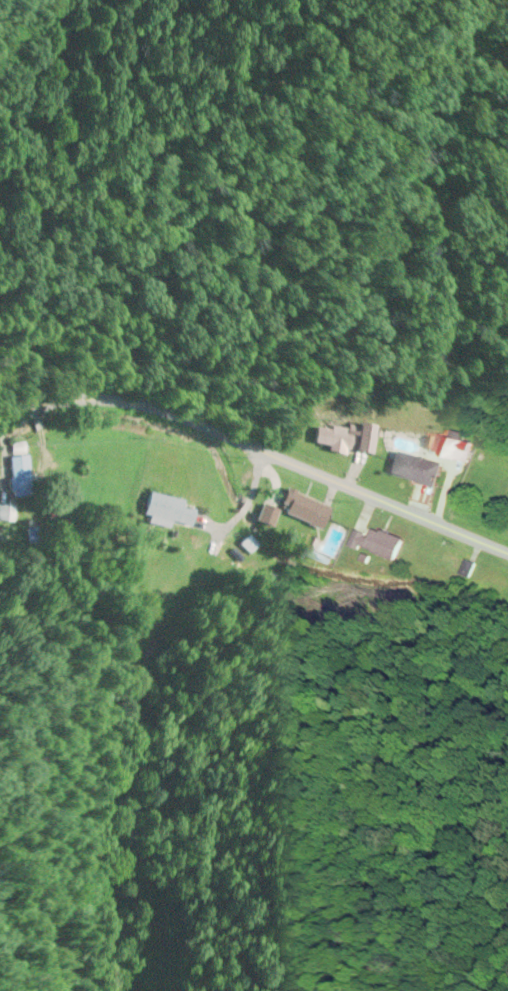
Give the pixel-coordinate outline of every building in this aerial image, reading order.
[(375,456),(380,427),(364,424),(362,433),(320,426),(317,446),(375,456)] [(477,443),(444,436),(440,454),(473,461),(477,443)] [(31,497),(29,444),(11,445),(13,498),(31,497)] [(394,476),(441,487),(446,464),(399,453),(394,476)] [(281,514),(324,531),(334,508),(290,490),(281,514)] [(187,502),(150,493),(143,524),(192,535),(198,510),(186,507),(187,502)] [(280,510),(264,505),(259,522),(275,527),(280,510)] [(358,531),(351,548),(397,566),(406,540),(378,529),(375,537),(358,531)]
